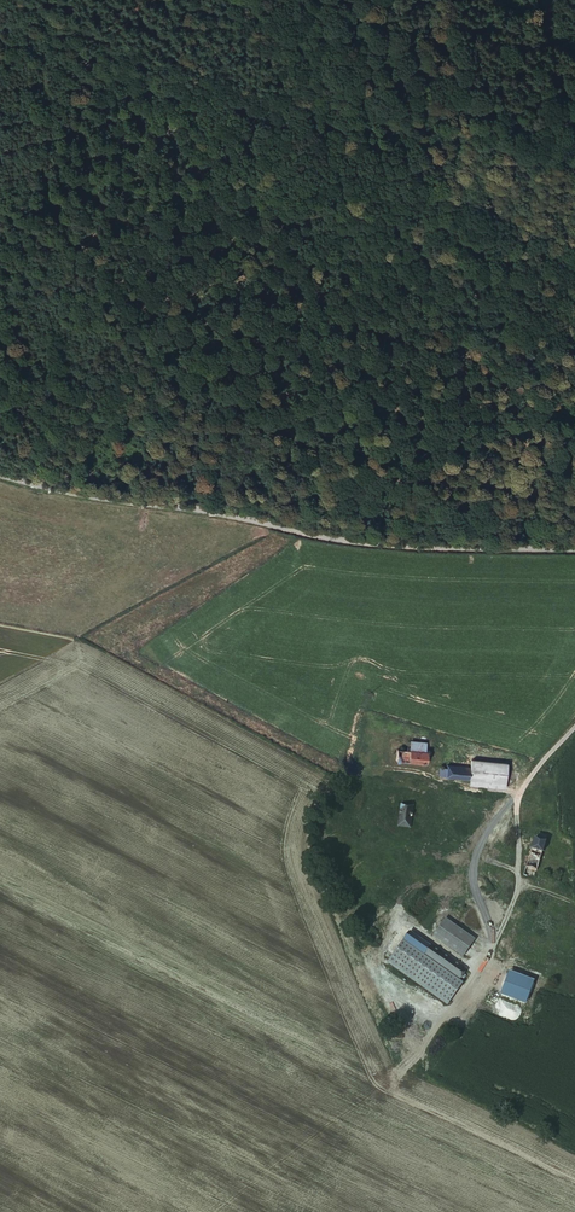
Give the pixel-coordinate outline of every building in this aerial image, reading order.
[(408,740),(408,748),(426,749),(427,741),(408,740)] [(426,751),(396,749),(395,760),(425,762),(426,751)] [(447,764),(446,776),(470,777),(506,779),(507,760),(471,758),(470,766),(447,764)] [(415,806),(403,804),(399,826),(411,828),(415,806)] [(338,841),(325,835),(320,849),(332,855),(338,841)] [(533,837),(524,864),(535,868),(544,839),(533,837)] [(535,868),(524,864),(522,872),(533,876),(535,868)] [(432,934),(462,955),(473,938),(443,918),(432,934)] [(408,931),(390,957),(450,998),(462,980),(457,977),(463,968),(408,931)] [(501,997),(526,1008),(536,985),(510,975),(501,997)]
